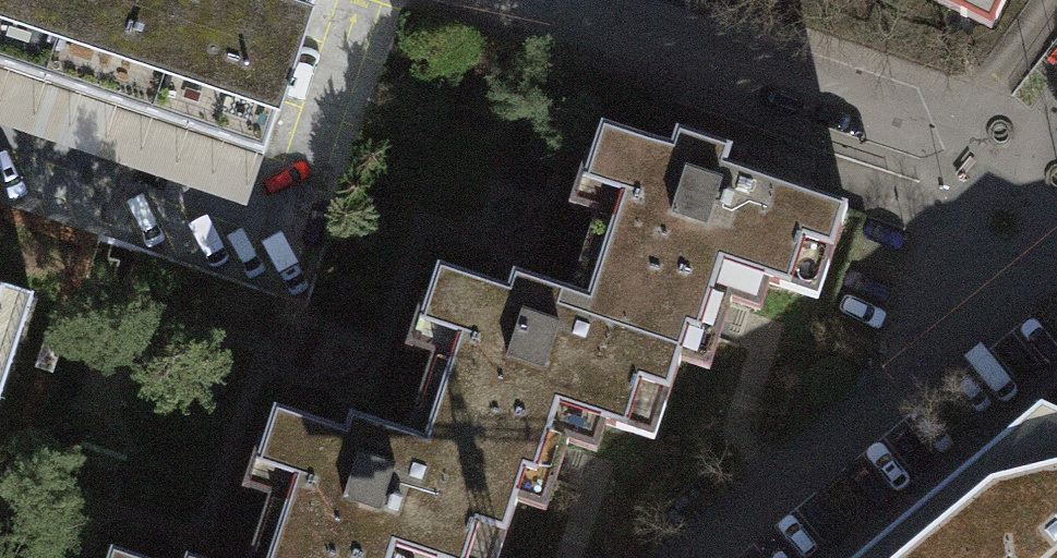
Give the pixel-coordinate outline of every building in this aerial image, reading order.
[(262,155),(314,0),(0,0),(0,68),(262,155)] [(991,30),(1005,0),(929,0),(991,30)] [(262,155),(0,68),(0,127),(245,208),(262,155)] [(559,312),(682,353),(689,332),(717,341),(740,275),(816,300),(847,209),(602,127),(582,185),(604,192),(570,295),(566,293),(559,312)] [(559,312),(566,293),(513,276),(507,292),(438,269),(419,325),(441,332),(407,436),(402,435),(396,453),(520,494),(527,473),(555,482),(577,415),(653,441),(682,353),(559,312)] [(34,300),(0,289),(0,401),(34,300)] [(861,557),(1056,557),(1056,395),(861,557)] [(520,494),(396,453),(402,435),(349,417),(344,433),(274,410),(256,466),(277,473),(249,557),(412,557),(413,555),(422,557),(498,557),(520,494)]
